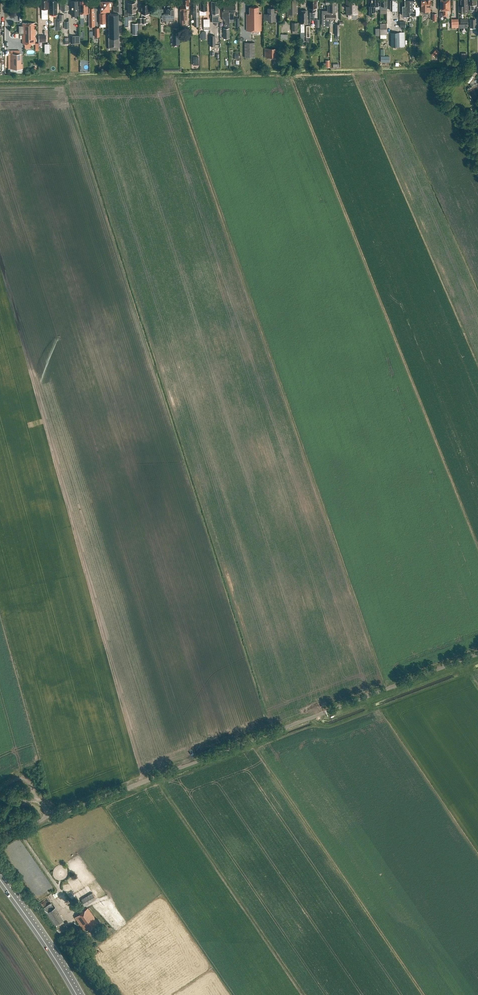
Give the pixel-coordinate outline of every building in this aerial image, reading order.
[(50,11),(49,11),(49,12),(50,12),(50,13),(51,13),(51,12),(57,12),(57,5),(57,0),(50,0),(50,11)] [(189,8),(189,7),(188,6),(188,0),(183,0),(183,5),(180,5),(180,28),(183,28),(183,19),(186,19),(186,10),(189,10),(189,9),(189,8)] [(287,3),(287,14),(289,14),(289,16),(292,16),(292,14),(298,14),(297,1),(296,1),(295,0),(288,0),(288,3),(287,3)] [(346,14),(357,14),(357,0),(346,0),(346,14)] [(378,5),(378,3),(378,0),(371,0),(371,2),(370,2),(370,6),(366,6),(366,14),(372,14),(371,12),(375,12),(374,6),(378,6),(378,5)] [(391,10),(399,10),(399,0),(398,0),(391,0),(390,0),(391,10)] [(430,6),(430,0),(425,0),(421,0),(421,11),(422,11),(422,14),(428,14),(428,11),(430,11),(430,6)] [(441,10),(443,10),(443,16),(447,16),(447,11),(448,11),(448,9),(449,9),(449,0),(441,0),(441,10)] [(468,6),(468,0),(462,0),(462,3),(461,3),(461,12),(469,12),(469,6),(468,6)] [(101,11),(101,13),(99,13),(100,24),(105,23),(105,13),(105,10),(109,10),(109,6),(111,6),(112,5),(112,3),(111,2),(109,2),(109,1),(108,1),(107,1),(105,1),(104,1),(100,1),(100,11),(101,11)] [(162,16),(162,18),(167,18),(173,18),(173,16),(173,14),(173,9),(170,9),(170,4),(166,4),(165,4),(165,3),(163,3),(162,4),(162,14),(162,16)] [(258,7),(249,7),(249,14),(246,14),(246,31),(261,31),(261,14),(258,14),(258,7)] [(268,14),(264,14),(264,20),(268,20),(268,21),(276,21),(276,13),(274,13),(274,8),(268,8),(268,14)] [(109,37),(109,50),(119,50),(119,37),(118,37),(118,14),(109,14),(109,37)] [(146,17),(138,17),(138,29),(142,29),(142,26),(145,26),(145,23),(149,23),(149,19),(146,19),(146,17)] [(35,23),(23,23),(23,44),(35,44),(35,23)] [(405,32),(391,33),(391,47),(405,47),(405,32)] [(255,57),(254,42),(244,43),(244,57),(255,57)] [(277,62),(277,48),(264,48),(264,62),(277,62)] [(435,48),(430,53),(434,56),(438,51),(435,48)] [(21,54),(19,54),(19,51),(11,51),(11,73),(23,73),(23,63),(21,63),(21,54)] [(467,88),(477,110),(477,109),(477,99),(477,98),(476,95),(477,94),(477,83),(467,88)] [(92,893),(81,899),(85,906),(96,899),(92,893)] [(51,903),(42,909),(59,934),(68,928),(51,903)] [(94,917),(88,908),(75,917),(84,930),(86,928),(86,930),(89,928),(90,929),(98,924),(94,917)]
